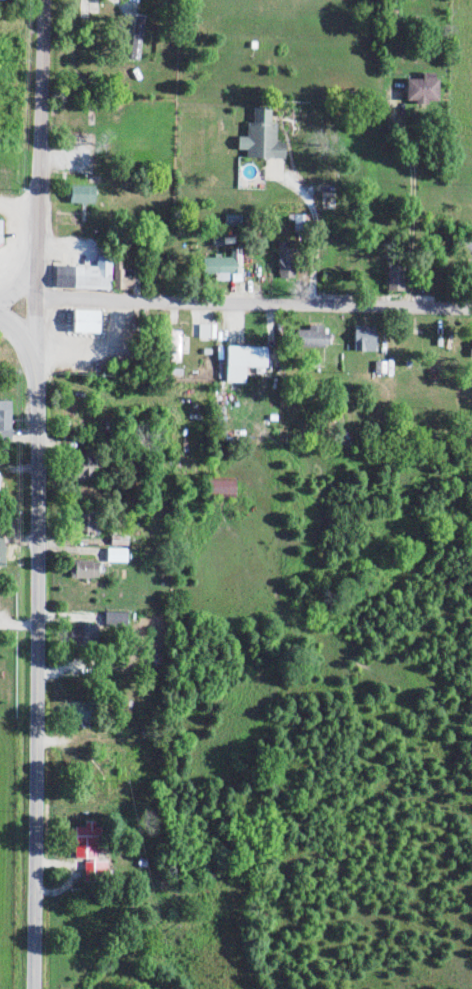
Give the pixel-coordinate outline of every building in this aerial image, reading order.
[(437,102),(438,74),(422,74),(422,79),(406,79),(406,102),(437,102)] [(245,158),(284,159),(284,143),(275,143),(276,123),(270,122),(270,108),(253,107),(252,123),(246,122),(246,137),(237,136),(237,150),(245,150),(245,158)] [(94,186),(70,185),(70,203),(94,203),(94,186)] [(459,238),(458,252),(471,252),(471,239),(459,238)] [(240,249),(230,249),(230,256),(202,257),(203,275),(215,274),(215,281),(230,281),(230,282),(241,282),(240,249)] [(277,253),(278,279),(292,279),(291,253),(277,253)] [(95,266),(54,265),(54,288),(110,289),(111,258),(95,257),(95,266)] [(122,262),(114,262),(113,290),(133,290),(133,270),(122,270),(122,262)] [(404,291),(404,270),(386,270),(387,291),(404,291)] [(72,333),(98,334),(99,311),(72,310),(72,333)] [(198,338),(215,339),(215,324),(198,324),(198,338)] [(297,346),(328,347),(328,333),(322,333),(322,326),(308,325),(308,330),(297,330),(297,346)] [(374,326),(354,326),(354,351),(374,351),(374,326)] [(180,332),(165,331),(164,361),(179,362),(180,332)] [(225,383),(244,383),(244,368),(265,368),(265,347),(226,347),(225,383)] [(11,401),(0,401),(0,442),(10,442),(11,401)] [(74,483),(92,482),(91,454),(73,455),(74,483)] [(206,496),(234,494),(233,477),(205,479),(206,496)] [(80,520),(79,532),(94,533),(94,512),(76,512),(76,520),(80,520)] [(126,549),(106,548),(106,562),(126,563),(126,549)] [(97,561),(69,561),(69,579),(97,578),(97,561)] [(126,630),(126,613),(104,612),(104,629),(126,630)] [(95,626),(70,625),(70,645),(94,645),(95,626)] [(89,702),(69,702),(69,720),(89,720),(89,702)] [(83,876),(106,876),(106,862),(97,862),(97,824),(83,824),(82,829),(65,829),(65,845),(73,846),(73,860),(83,860),(83,876)]
